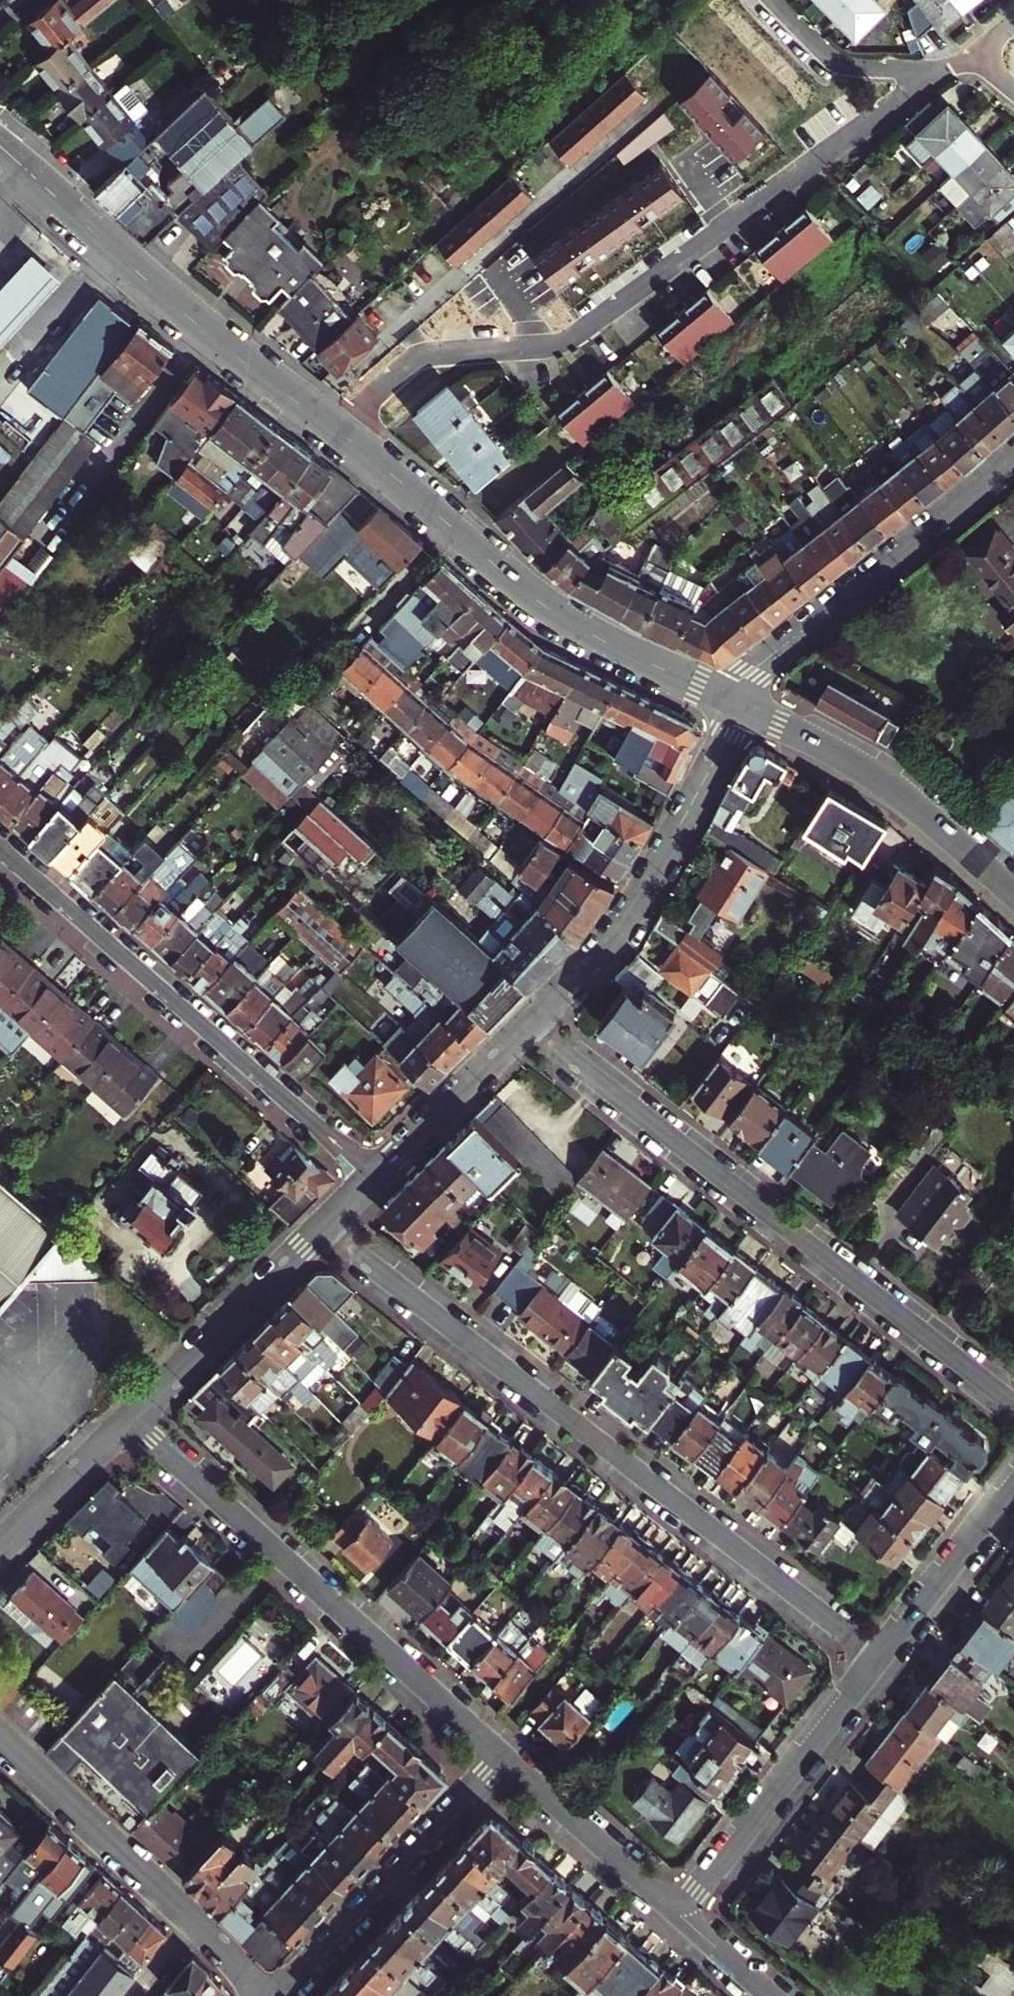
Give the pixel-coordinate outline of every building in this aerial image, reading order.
[(70,35),(112,0),(85,0),(74,8),(68,0),(54,0),(33,17),(56,45),(70,35)] [(838,15),(853,0),(824,0),(838,15)] [(881,0),(853,0),(838,15),(857,33),(886,4),(881,0)] [(957,0),(916,0),(907,7),(916,35),(937,19),(941,24),(962,7),(957,0)] [(913,31),(899,36),(902,45),(916,41),(913,31)] [(39,59),(61,86),(91,62),(70,35),(56,45),(39,59)] [(83,114),(114,90),(91,62),(61,86),(83,114)] [(569,169),(646,96),(622,72),(546,144),(569,169)] [(127,80),(114,90),(83,114),(105,142),(110,138),(127,160),(156,131),(142,113),(149,107),(127,80)] [(178,212),(241,153),(288,112),(271,93),(242,120),(206,82),(156,131),(127,160),(97,189),(151,235),(178,212)] [(702,114),(732,147),(759,123),(730,89),(702,114)] [(944,109),(933,97),(908,120),(918,132),(906,143),(924,164),(938,152),(968,124),(949,104),(944,109)] [(732,147),(762,180),(789,156),(759,123),(732,147)] [(984,141),(968,124),(938,152),(953,168),(984,141)] [(973,188),(1002,160),(984,141),(953,168),(957,172),(945,184),(957,197),(970,185),(973,188)] [(225,233),(263,195),(272,186),(241,153),(178,212),(213,244),(225,233)] [(645,165),(619,188),(646,219),(668,200),(671,205),(686,192),(653,154),(643,163),(645,165)] [(1002,160),(973,188),(954,205),(970,222),(983,210),(992,220),(1013,201),(1013,173),(1002,160)] [(874,169),(866,161),(854,173),(862,181),(874,169)] [(455,269),(532,196),(509,172),(432,244),(455,269)] [(646,219),(619,188),(593,211),(591,209),(583,216),(616,254),(631,240),(627,236),(646,219)] [(269,290),(271,293),(284,280),(294,289),(316,270),(313,268),(325,255),(305,236),(299,243),(275,220),(281,213),(263,195),(225,233),(234,242),(226,250),(229,252),(227,259),(234,267),(244,264),(254,274),(253,276),(256,280),(254,282),(264,292),(269,290)] [(807,206),(782,227),(783,228),(808,208),(807,206)] [(808,208),(783,228),(809,260),(835,239),(808,208)] [(297,228),(281,213),(275,220),(299,243),(305,236),(297,228)] [(616,254),(583,216),(573,225),(575,227),(550,249),(577,280),(597,263),(601,267),(616,254)] [(995,230),(1008,244),(1013,238),(1013,228),(1012,226),(1007,219),(995,230)] [(782,227),(756,248),(758,249),(783,228),(782,227)] [(783,228),(758,249),(784,281),(809,260),(783,228)] [(931,257),(925,263),(934,272),(952,256),(935,237),(923,248),(931,257)] [(577,280),(550,249),(523,273),(521,271),(512,279),(545,316),(560,303),(556,298),(577,280)] [(0,287),(0,339),(4,342),(63,276),(33,250),(0,287)] [(983,251),(973,261),(980,269),(990,259),(983,251)] [(955,264),(961,271),(973,261),(967,254),(955,264)] [(973,261),(961,271),(968,279),(980,269),(973,261)] [(323,264),(316,270),(355,315),(362,308),(323,264)] [(294,289),(281,301),(297,320),(320,346),(355,315),(316,270),(294,289)] [(708,288),(682,308),(684,310),(709,289),(708,288)] [(709,289),(684,310),(710,341),(735,320),(709,289)] [(909,313),(923,324),(949,304),(937,292),(909,313)] [(682,308),(657,329),(659,331),(684,310),(682,308)] [(90,310),(40,366),(60,383),(110,328),(90,310)] [(684,310),(659,331),(684,362),(710,341),(684,310)] [(86,430),(117,389),(121,384),(136,396),(174,346),(140,321),(67,415),(83,428),(86,430)] [(1006,334),(1013,344),(1013,327),(1006,334)] [(975,367),(992,385),(1013,408),(1013,370),(975,329),(955,349),(975,367)] [(198,365),(155,422),(165,430),(154,458),(174,475),(239,397),(198,365)] [(608,369),(583,390),(585,393),(610,371),(608,369)] [(610,371),(585,393),(610,423),(635,402),(610,371)] [(603,505),(590,525),(594,530),(602,524),(615,540),(713,465),(739,445),(748,438),(795,402),(774,375),(603,505)] [(985,451),(1003,435),(973,402),(953,382),(936,397),(955,418),(985,451)] [(136,396),(121,384),(117,389),(132,401),(136,396)] [(440,433),(469,409),(480,399),(471,390),(460,399),(447,385),(419,409),(440,433)] [(992,385),(973,402),(1003,435),(1013,426),(1013,408),(992,385)] [(557,411),(560,414),(585,393),(583,390),(557,411)] [(585,393),(560,414),(584,443),(610,423),(585,393)] [(459,457),(488,432),(469,409),(440,433),(459,457)] [(67,415),(0,501),(0,623),(35,579),(14,562),(20,554),(26,547),(21,543),(28,534),(11,521),(83,428),(67,415)] [(985,451),(955,418),(937,434),(966,468),(976,460),(985,451)] [(947,483),(966,468),(937,434),(925,420),(908,434),(910,436),(915,443),(920,449),(947,483)] [(239,490),(248,498),(297,440),(277,426),(214,494),(210,499),(200,510),(199,511),(207,519),(229,494),(232,497),(239,490)] [(11,521),(28,534),(101,441),(86,430),(83,428),(11,521)] [(459,457),(479,481),(509,457),(488,432),(459,457)] [(900,464),(927,499),(947,483),(920,449),(915,443),(910,436),(908,434),(903,437),(888,449),(900,464)] [(748,438),(739,445),(743,450),(752,442),(748,438)] [(271,506),(314,453),(297,440),(248,498),(247,499),(255,506),(262,497),(271,506)] [(908,514),(927,499),(900,464),(888,449),(868,465),(871,468),(880,480),(908,514)] [(359,488),(314,453),(271,506),(264,514),(253,527),(290,561),(348,500),(359,488)] [(868,465),(859,453),(852,458),(864,473),(871,468),(868,465)] [(584,476),(568,457),(498,514),(540,565),(544,561),(570,541),(544,509),(584,476)] [(843,469),(847,476),(853,471),(848,465),(843,469)] [(870,544),(889,529),(862,495),(847,476),(843,469),(834,475),(823,483),(836,499),(843,509),(870,544)] [(870,544),(843,509),(836,499),(823,483),(821,480),(811,487),(820,499),(809,508),(823,525),(851,558),(870,544)] [(908,514),(880,480),(862,495),(889,529),(908,514)] [(239,490),(232,497),(242,505),(247,499),(248,498),(239,490)] [(264,514),(271,506),(262,497),(255,506),(264,514)] [(322,560),(363,514),(348,500),(290,561),(284,568),(264,589),(278,602),(281,599),(303,619),(313,608),(323,617),(351,587),(322,560)] [(354,529),(397,569),(421,544),(378,504),(354,529)] [(794,506),(784,514),(793,525),(796,528),(800,524),(804,528),(809,524),(794,506)] [(197,529),(207,519),(199,511),(190,521),(197,529)] [(127,549),(148,568),(167,546),(150,530),(159,521),(156,518),(127,549)] [(176,536),(159,521),(150,530),(167,546),(168,545),(176,536)] [(544,561),(568,581),(603,551),(615,540),(602,524),(594,530),(590,525),(587,528),(590,533),(585,537),(581,532),(570,541),(544,561)] [(793,525),(774,540),(812,589),(833,573),(806,539),(796,528),(793,525)] [(833,573),(851,558),(823,525),(806,539),(833,573)] [(587,528),(581,532),(585,537),(590,533),(587,528)] [(1001,528),(972,552),(1013,602),(1013,544),(1001,528)] [(352,556),(364,539),(353,531),(341,548),(352,556)] [(755,556),(758,560),(793,604),(812,589),(774,540),(755,556)] [(659,546),(651,562),(659,566),(669,570),(670,567),(677,554),(659,546)] [(568,581),(624,611),(645,573),(603,551),(568,581)] [(41,571),(20,554),(14,562),(35,579),(41,571)] [(443,626),(444,624),(441,621),(455,607),(457,609),(458,609),(478,587),(445,557),(416,588),(410,587),(399,600),(399,605),(374,633),(396,653),(408,664),(443,626)] [(793,604),(758,560),(740,574),(775,619),(780,615),(793,604)] [(669,570),(659,566),(651,562),(645,573),(624,611),(644,621),(661,586),(662,583),(669,570)] [(669,570),(662,583),(661,586),(644,621),(676,639),(699,601),(700,600),(709,586),(670,567),(669,570)] [(723,588),(726,591),(731,598),(757,632),(775,619),(740,574),(723,588)] [(443,626),(458,640),(493,602),(478,587),(458,609),(457,609),(455,607),(441,621),(444,624),(443,626)] [(717,599),(726,591),(723,588),(714,596),(717,599)] [(704,617),(704,619),(703,625),(708,629),(698,650),(711,658),(717,660),(724,659),(743,644),(750,638),(757,632),(731,598),(726,591),(717,599),(714,596),(704,605),(709,610),(704,617)] [(700,600),(699,601),(676,639),(698,650),(708,629),(703,625),(704,619),(704,617),(709,610),(704,605),(700,600)] [(493,602),(458,640),(476,655),(482,648),(510,617),(493,602)] [(1005,611),(1007,614),(1006,623),(1011,629),(1013,629),(1013,603),(1005,611)] [(510,617),(482,648),(518,680),(546,644),(510,617)] [(374,633),(343,665),(364,685),(396,653),(374,633)] [(469,662),(476,655),(458,640),(452,647),(463,657),(469,662)] [(531,687),(559,704),(582,663),(546,644),(518,680),(515,685),(509,692),(494,713),(506,721),(531,687)] [(386,704),(416,672),(415,670),(408,664),(396,653),(364,685),(386,704)] [(416,672),(424,679),(437,663),(428,655),(415,670),(416,672)] [(456,666),(461,671),(469,662),(463,657),(456,666)] [(572,727),(587,699),(604,707),(619,681),(582,663),(559,704),(548,725),(556,730),(561,721),(572,727)] [(343,665),(336,673),(357,692),(364,685),(343,665)] [(791,686),(799,690),(795,669),(789,674),(791,686)] [(186,685),(192,679),(185,672),(179,679),(186,685)] [(424,679),(416,672),(386,704),(406,723),(437,691),(424,679)] [(509,692),(515,685),(505,677),(499,685),(509,692)] [(604,707),(622,716),(627,718),(641,725),(658,699),(619,681),(604,707)] [(339,717),(350,706),(327,683),(316,694),(339,717)] [(896,719),(896,718),(836,684),(825,705),(893,743),(904,724),(896,719)] [(441,694),(437,691),(406,723),(428,743),(459,711),(441,694)] [(10,712),(27,726),(43,708),(28,693),(10,712)] [(658,699),(641,725),(691,750),(701,731),(697,719),(658,699)] [(290,793),(305,777),(346,733),(347,733),(315,703),(259,762),(290,793)] [(5,706),(0,711),(0,724),(10,712),(5,706)] [(449,763),(478,729),(477,728),(459,711),(428,743),(449,763)] [(641,725),(627,718),(609,748),(621,755),(641,725)] [(16,738),(0,724),(0,756),(16,738)] [(621,755),(636,764),(642,756),(677,776),(684,762),(691,750),(641,725),(621,755)] [(480,730),(478,729),(449,763),(474,780),(500,745),(480,730)] [(305,777),(315,786),(356,743),(346,733),(305,777)] [(0,756),(0,793),(34,754),(16,738),(0,756)] [(382,755),(387,760),(396,750),(398,748),(393,743),(382,755)] [(44,745),(34,754),(43,762),(52,752),(44,745)] [(500,745),(474,780),(499,798),(525,762),(500,745)] [(785,856),(733,827),(747,800),(764,769),(780,777),(789,762),(769,750),(767,753),(767,752),(766,750),(765,749),(764,748),(763,747),(762,747),(760,746),(759,746),(758,746),(756,747),(755,748),(754,749),(753,750),(752,751),(752,752),(751,754),(751,756),(748,755),(729,788),(714,818),(707,831),(732,845),(772,866),(776,869),(785,856)] [(525,762),(547,776),(556,763),(534,749),(525,762)] [(403,775),(411,765),(412,765),(396,750),(387,760),(403,775)] [(12,819),(58,770),(62,766),(64,763),(52,752),(43,762),(34,754),(0,793),(0,808),(12,819)] [(642,756),(636,764),(633,771),(669,791),(677,776),(642,756)] [(527,763),(525,762),(499,798),(523,814),(548,778),(527,763)] [(780,778),(789,783),(798,767),(789,762),(780,777),(780,778)] [(403,775),(410,782),(419,772),(411,765),(403,775)] [(12,819),(31,835),(62,803),(55,796),(69,781),(58,770),(12,819)] [(419,772),(410,782),(422,792),(431,783),(419,772)] [(560,787),(571,794),(579,782),(567,774),(560,787)] [(106,794),(114,786),(117,783),(108,775),(97,786),(106,794)] [(604,776),(599,785),(624,800),(629,792),(604,776)] [(560,786),(548,778),(523,814),(548,832),(571,794),(560,787),(560,786)] [(434,780),(431,783),(422,792),(428,798),(440,784),(434,780)] [(571,794),(591,808),(644,840),(649,829),(654,819),(624,800),(599,785),(597,784),(593,791),(579,782),(571,794)] [(440,784),(428,798),(447,815),(455,805),(458,801),(440,784)] [(50,852),(76,825),(84,817),(95,806),(106,794),(97,786),(74,811),(64,801),(62,803),(31,835),(50,852)] [(113,823),(118,817),(131,803),(114,786),(106,794),(95,806),(113,823)] [(856,839),(870,847),(887,820),(831,787),(810,819),(816,822),(852,844),(856,839)] [(479,937),(323,794),(284,836),(291,842),(448,983),(491,1023),(510,1004),(530,983),(479,937)] [(591,808),(571,794),(548,832),(568,843),(580,824),(591,808)] [(992,822),(1013,841),(1013,797),(992,822)] [(455,805),(447,815),(469,836),(477,825),(478,824),(455,805)] [(591,808),(580,824),(632,858),(644,840),(591,808)] [(76,825),(94,842),(97,840),(102,835),(84,817),(76,825)] [(804,827),(811,830),(816,822),(810,819),(804,827)] [(632,858),(580,824),(568,843),(620,874),(632,858)] [(50,852),(69,869),(94,842),(76,825),(50,852)] [(477,825),(469,836),(486,851),(495,841),(477,825)] [(69,869),(93,889),(117,864),(129,851),(130,850),(106,830),(102,835),(97,840),(94,842),(69,869)] [(291,842),(284,836),(275,846),(283,852),(291,842)] [(542,838),(519,863),(511,874),(532,892),(543,876),(550,866),(560,849),(542,838)] [(491,856),(499,845),(495,841),(486,851),(488,853),(491,856)] [(519,863),(499,845),(491,856),(500,864),(511,874),(519,863)] [(705,893),(744,915),(772,866),(732,845),(705,893)] [(488,853),(481,860),(493,872),(500,864),(491,856),(488,853)] [(597,908),(616,881),(570,855),(558,871),(550,866),(543,876),(552,883),(540,900),(578,935),(597,908)] [(180,874),(161,857),(138,882),(113,907),(132,924),(178,876),(180,874)] [(905,918),(917,899),(928,882),(910,870),(914,865),(904,859),(901,864),(895,860),(889,869),(896,873),(878,902),(887,907),(905,918)] [(461,880),(487,905),(498,916),(489,925),(479,937),(530,983),(545,969),(559,955),(496,894),(501,888),(493,881),(497,876),(493,872),(481,860),(461,880)] [(117,864),(93,889),(107,902),(113,907),(138,882),(117,864)] [(924,935),(927,931),(958,881),(939,864),(938,864),(928,882),(917,899),(925,904),(905,936),(918,945),(924,935)] [(178,876),(132,924),(150,939),(196,891),(204,882),(195,874),(185,884),(178,876)] [(578,935),(540,900),(532,892),(523,901),(497,876),(493,881),(501,888),(496,894),(559,955),(569,944),(578,935)] [(927,931),(951,946),(979,900),(958,881),(927,931)] [(214,909),(221,915),(241,894),(235,888),(214,909)] [(196,891),(150,939),(169,956),(214,909),(196,891)] [(950,948),(986,970),(1012,928),(979,900),(951,946),(950,948)] [(478,914),(489,925),(498,916),(487,905),(478,914)] [(905,918),(887,907),(881,916),(900,928),(905,918)] [(221,915),(214,909),(169,956),(187,972),(215,942),(209,936),(225,919),(221,915)] [(233,924),(240,930),(252,916),(245,910),(233,924)] [(721,957),(723,953),(663,911),(655,926),(682,940),(681,941),(726,977),(734,966),(721,957)] [(209,936),(215,942),(231,925),(225,919),(209,936)] [(215,942),(187,972),(203,986),(236,951),(247,940),(248,938),(240,930),(233,924),(231,925),(215,942)] [(1013,986),(1013,931),(1012,928),(986,970),(981,977),(1005,992),(1010,984),(1013,986)] [(950,948),(951,946),(927,931),(924,935),(949,950),(950,948)] [(6,934),(4,937),(23,954),(26,951),(6,934)] [(4,937),(0,941),(0,1003),(1,1002),(38,961),(26,951),(23,954),(4,937)] [(236,951),(257,971),(267,960),(268,960),(247,940),(236,951)] [(725,978),(726,977),(681,941),(664,965),(707,1001),(725,978)] [(359,952),(388,978),(396,970),(394,967),(367,943),(359,952)] [(818,950),(809,944),(806,947),(813,952),(808,958),(811,960),(818,950)] [(829,972),(836,963),(818,950),(811,960),(829,973),(829,972)] [(203,986),(226,1006),(254,975),(257,971),(236,951),(203,986)] [(274,967),(286,977),(298,964),(286,953),(274,967)] [(655,986),(666,973),(638,954),(627,965),(639,974),(655,986)] [(267,960),(257,971),(254,975),(261,981),(274,967),(267,960)] [(64,991),(45,975),(48,971),(38,961),(1,1002),(0,1003),(0,1033),(16,1047),(32,1028),(35,1024),(64,991)] [(394,967),(396,970),(474,1040),(482,1032),(491,1023),(448,983),(442,989),(425,972),(422,975),(409,962),(404,968),(398,962),(394,967)] [(845,969),(836,963),(829,972),(832,975),(835,970),(842,975),(845,969)] [(628,983),(639,974),(627,965),(618,974),(628,983)] [(312,975),(319,981),(327,972),(320,966),(312,975)] [(226,1006),(245,1023),(273,992),(286,977),(274,967),(261,981),(254,975),(226,1006)] [(416,1016),(406,1026),(449,1065),(463,1051),(474,1040),(396,970),(388,978),(385,982),(413,1010),(416,1016)] [(68,987),(48,971),(45,975),(64,991),(68,987)] [(245,1023),(266,1041),(295,1008),(319,981),(312,975),(309,974),(298,986),(295,984),(281,999),(273,992),(245,1023)] [(711,1003),(725,1014),(742,991),(725,978),(707,1001),(711,1003)] [(602,1018),(645,1051),(677,1011),(641,982),(635,989),(629,984),(602,1018)] [(87,1005),(68,987),(64,991),(84,1009),(87,1005)] [(63,1057),(99,1016),(87,1005),(84,1009),(64,991),(35,1024),(47,1035),(44,1039),(63,1057)] [(266,1041),(283,1056),(315,1023),(326,1012),(319,1005),(315,1009),(310,1004),(301,1014),(295,1008),(266,1041)] [(385,1042),(387,1044),(406,1026),(392,1014),(375,1033),(385,1042)] [(85,1068),(98,1079),(127,1046),(108,1030),(111,1026),(99,1016),(63,1057),(82,1073),(85,1068)] [(283,1056),(301,1071),(325,1047),(317,1039),(322,1030),(315,1023),(283,1056)] [(35,1024),(32,1028),(44,1039),(47,1035),(35,1024)] [(130,1043),(111,1026),(108,1030),(127,1046),(130,1043)] [(449,1065),(406,1026),(387,1044),(415,1069),(430,1083),(440,1074),(449,1065)] [(387,1044),(385,1042),(368,1061),(358,1052),(350,1060),(347,1058),(332,1074),(376,1114),(410,1081),(407,1078),(415,1069),(387,1044)] [(130,1043),(127,1046),(146,1063),(149,1059),(130,1043)] [(160,1069),(149,1059),(146,1063),(127,1046),(98,1079),(109,1089),(105,1094),(124,1110),(160,1069)] [(694,1090),(730,1118),(755,1085),(719,1057),(694,1090)] [(85,1068),(82,1073),(94,1083),(98,1079),(85,1068)] [(94,1083),(105,1094),(109,1089),(98,1079),(94,1083)] [(761,1142),(788,1107),(757,1083),(755,1085),(730,1118),(761,1142)] [(580,1177),(502,1101),(483,1120),(519,1156),(563,1199),(580,1177)] [(791,1165),(814,1136),(819,1129),(789,1106),(788,1107),(761,1142),(791,1165)] [(493,1183),(519,1156),(483,1120),(477,1114),(451,1140),(493,1183)] [(828,1146),(814,1136),(791,1165),(833,1198),(845,1182),(863,1178),(863,1159),(874,1146),(845,1123),(828,1146)] [(495,1184),(493,1183),(451,1140),(431,1160),(464,1193),(476,1180),(488,1191),(495,1184)] [(293,1141),(280,1153),(287,1160),(299,1147),(293,1141)] [(184,1222),(180,1219),(187,1210),(192,1210),(197,1202),(197,1197),(205,1186),(178,1166),(184,1158),(174,1150),(168,1157),(153,1146),(140,1162),(155,1173),(142,1191),(136,1187),(120,1207),(120,1215),(127,1217),(133,1215),(168,1242),(184,1222)] [(627,1215),(651,1184),(604,1146),(580,1177),(627,1215)] [(334,1178),(299,1147),(287,1160),(280,1153),(267,1166),(275,1174),(272,1177),(280,1185),(285,1185),(270,1200),(292,1219),(314,1198),(334,1178)] [(451,1205),(464,1193),(431,1160),(412,1179),(449,1216),(456,1223),(463,1216),(451,1205)] [(969,1203),(964,1199),(970,1191),(936,1164),(899,1211),(938,1242),(957,1219),(961,1221),(966,1221),(971,1214),(971,1209),(967,1206),(969,1203)] [(0,1174),(0,1306),(26,1276),(66,1232),(0,1174)] [(441,1223),(449,1216),(412,1179),(411,1178),(392,1203),(391,1216),(425,1243),(437,1230),(432,1224),(438,1219),(441,1223)] [(654,1236),(682,1258),(706,1227),(663,1193),(642,1219),(657,1231),(654,1236)] [(510,1245),(521,1254),(538,1231),(527,1223),(510,1245)] [(442,1256),(477,1283),(503,1251),(471,1227),(466,1233),(442,1256)] [(706,1283),(709,1280),(734,1248),(706,1227),(682,1258),(679,1262),(706,1283)] [(114,1273),(66,1232),(26,1276),(114,1273)] [(711,1322),(719,1312),(756,1265),(734,1248),(709,1280),(721,1289),(704,1309),(704,1310),(707,1312),(703,1316),(711,1322)] [(703,1287),(706,1283),(679,1262),(676,1266),(703,1287)] [(735,1317),(750,1329),(783,1287),(756,1265),(719,1312),(732,1322),(735,1317)] [(520,1315),(567,1352),(591,1321),(592,1320),(602,1307),(579,1289),(569,1302),(526,1269),(508,1291),(526,1306),(520,1315)] [(292,1296),(331,1336),(343,1348),(359,1333),(336,1310),(357,1290),(331,1270),(320,1271),(295,1294),(292,1296)] [(962,1298),(974,1306),(995,1279),(984,1270),(962,1298)] [(704,1309),(721,1289),(709,1280),(706,1283),(703,1287),(693,1300),(704,1309)] [(768,1327),(778,1335),(803,1302),(783,1287),(750,1329),(743,1338),(754,1346),(759,1339),(768,1327)] [(331,1336),(292,1296),(274,1314),(327,1368),(338,1357),(324,1343),(331,1336)] [(796,1356),(801,1350),(825,1319),(803,1302),(778,1335),(775,1339),(787,1348),(796,1356)] [(310,1386),(327,1368),(274,1314),(257,1331),(310,1386)] [(807,1367),(816,1374),(847,1336),(825,1319),(801,1350),(813,1359),(808,1365),(807,1367)] [(567,1352),(594,1373),(617,1342),(618,1341),(625,1332),(618,1327),(610,1337),(591,1321),(567,1352)] [(637,1406),(651,1417),(685,1375),(708,1345),(699,1338),(677,1321),(645,1362),(639,1370),(628,1360),(633,1353),(618,1341),(617,1342),(594,1373),(606,1383),(603,1387),(633,1411),(637,1406)] [(768,1346),(775,1339),(778,1335),(768,1327),(759,1339),(768,1346)] [(317,1394),(310,1386),(257,1331),(239,1349),(279,1391),(284,1395),(294,1385),(310,1401),(317,1394)] [(813,1378),(838,1397),(870,1354),(847,1336),(816,1374),(813,1378)] [(766,1350),(777,1360),(787,1348),(775,1339),(768,1346),(766,1350)] [(262,1408),(279,1391),(239,1349),(221,1366),(262,1408)] [(808,1365),(813,1359),(801,1350),(796,1356),(808,1365)] [(871,1403),(875,1399),(895,1373),(894,1373),(870,1354),(838,1397),(835,1400),(842,1405),(839,1409),(847,1415),(853,1407),(862,1396),(871,1403)] [(385,1394),(438,1435),(465,1401),(413,1361),(386,1392),(385,1394)] [(293,1462),(249,1422),(262,1408),(221,1366),(194,1393),(208,1406),(200,1414),(275,1481),(293,1462)] [(973,1434),(958,1422),(960,1419),(928,1394),(925,1397),(910,1385),(909,1380),(900,1373),(895,1373),(875,1399),(895,1414),(900,1407),(907,1412),(916,1419),(911,1427),(922,1435),(933,1444),(939,1437),(946,1443),(954,1449),(948,1456),(966,1470),(976,1457),(981,1456),(989,1447),(988,1441),(979,1434),(973,1434)] [(651,1417),(675,1436),(701,1402),(704,1398),(705,1396),(695,1388),(697,1385),(685,1375),(651,1417)] [(362,1404),(370,1411),(385,1394),(386,1392),(379,1385),(362,1404)] [(705,1396),(708,1393),(697,1385),(695,1388),(705,1396)] [(863,1415),(871,1403),(862,1396),(853,1407),(863,1415)] [(722,1419),(725,1415),(704,1398),(701,1402),(722,1419)] [(455,1463),(458,1459),(492,1415),(494,1412),(483,1404),(478,1411),(465,1401),(438,1435),(437,1437),(450,1447),(445,1454),(455,1463)] [(346,1423),(353,1431),(370,1411),(362,1404),(360,1402),(344,1421),(346,1423)] [(675,1436),(696,1453),(722,1419),(701,1402),(675,1436)] [(902,1420),(911,1427),(916,1419),(907,1412),(902,1420)] [(696,1453),(718,1469),(746,1433),(748,1431),(727,1414),(725,1415),(722,1419),(696,1453)] [(458,1459),(482,1478),(513,1437),(498,1426),(501,1422),(492,1415),(458,1459)] [(330,1442),(337,1449),(353,1431),(346,1423),(330,1442)] [(902,1438),(913,1447),(922,1435),(911,1427),(902,1438)] [(481,1479),(503,1496),(535,1454),(521,1443),(525,1438),(517,1432),(513,1437),(482,1478),(481,1479)] [(718,1469),(740,1486),(768,1451),(771,1446),(754,1432),(750,1437),(746,1433),(718,1469)] [(969,1472),(966,1470),(948,1456),(940,1450),(933,1444),(922,1435),(913,1447),(907,1449),(900,1457),(901,1463),(945,1497),(956,1482),(959,1485),(969,1472)] [(445,1454),(450,1447),(437,1437),(432,1444),(445,1454)] [(940,1450),(948,1456),(954,1449),(946,1443),(940,1450)] [(740,1486),(761,1504),(789,1468),(768,1451),(740,1486)] [(523,1510),(527,1505),(555,1469),(535,1454),(503,1496),(482,1522),(488,1527),(496,1516),(505,1523),(496,1534),(501,1538),(523,1510)] [(783,1521),(805,1492),(820,1472),(799,1456),(789,1468),(761,1504),(783,1521)] [(929,1517),(945,1497),(901,1463),(885,1483),(929,1517)] [(537,1520),(545,1526),(579,1484),(570,1477),(568,1480),(555,1469),(527,1505),(540,1516),(537,1520)] [(914,1537),(929,1517),(885,1483),(878,1478),(863,1498),(873,1506),(914,1537)] [(105,1481),(66,1524),(109,1563),(149,1521),(105,1481)] [(537,1537),(559,1554),(599,1503),(585,1493),(587,1490),(579,1484),(545,1526),(537,1537)] [(149,1520),(158,1510),(139,1492),(129,1503),(149,1520)] [(857,1531),(855,1529),(805,1492),(783,1521),(823,1551),(836,1534),(847,1544),(857,1531)] [(583,1573),(592,1562),(623,1522),(599,1503),(559,1554),(583,1573)] [(537,1520),(540,1516),(527,1505),(523,1510),(537,1520)] [(896,1560),(914,1537),(873,1506),(855,1529),(857,1531),(896,1560)] [(333,1534),(370,1567),(395,1541),(369,1518),(366,1522),(354,1511),(333,1534)] [(488,1527),(496,1534),(505,1523),(496,1516),(488,1527)] [(592,1562),(611,1577),(644,1534),(636,1527),(634,1530),(623,1522),(592,1562)] [(174,1607),(201,1577),(215,1562),(187,1537),(182,1541),(167,1527),(130,1567),(174,1607)] [(624,1600),(631,1592),(662,1552),(651,1543),(653,1541),(644,1534),(611,1577),(605,1585),(622,1599),(624,1600)] [(421,1614),(445,1587),(451,1581),(419,1551),(389,1585),(421,1614)] [(631,1592),(651,1607),(684,1565),(676,1559),(674,1561),(662,1552),(631,1592)] [(219,1594),(234,1579),(215,1562),(201,1577),(219,1594)] [(651,1607),(671,1622),(702,1583),(690,1574),(692,1571),(684,1565),(651,1607)] [(75,1610),(76,1609),(32,1572),(27,1577),(26,1576),(19,1584),(20,1586),(12,1596),(55,1633),(57,1632),(65,1639),(84,1618),(75,1610)] [(984,1610),(1013,1633),(1013,1572),(984,1610)] [(471,1611),(477,1605),(451,1581),(445,1587),(471,1611)] [(496,1634),(500,1628),(480,1608),(502,1584),(501,1583),(498,1581),(477,1605),(471,1611),(496,1634)] [(664,1630),(684,1646),(723,1595),(715,1589),(713,1591),(702,1583),(671,1622),(664,1630)] [(618,1600),(622,1599),(605,1585),(603,1588),(618,1600)] [(447,1637),(471,1611),(445,1587),(421,1614),(447,1637)] [(712,1651),(716,1646),(741,1614),(730,1604),(732,1602),(723,1595),(684,1646),(704,1662),(712,1651)] [(1013,1633),(984,1610),(960,1642),(990,1664),(1013,1633)] [(447,1637),(472,1660),(496,1634),(471,1611),(447,1637)] [(716,1646),(740,1664),(765,1632),(769,1626),(758,1617),(753,1623),(741,1614),(716,1646)] [(472,1660),(491,1677),(516,1649),(526,1638),(518,1630),(520,1627),(510,1618),(500,1628),(496,1634),(472,1660)] [(788,1700),(812,1668),(765,1632),(740,1664),(788,1700)] [(516,1649),(525,1656),(538,1642),(530,1634),(526,1638),(516,1649)] [(128,1657),(147,1674),(163,1656),(144,1640),(128,1657)] [(491,1677),(510,1694),(549,1652),(538,1642),(525,1656),(516,1649),(491,1677)] [(960,1642),(930,1681),(962,1705),(966,1708),(979,1718),(990,1703),(974,1690),(992,1666),(990,1664),(960,1642)] [(736,1669),(740,1664),(716,1646),(712,1651),(736,1669)] [(327,1721),(331,1716),(356,1690),(317,1655),(299,1674),(286,1662),(259,1692),(272,1704),(288,1686),(327,1721)] [(134,1828),(159,1800),(203,1753),(115,1672),(70,1721),(47,1747),(134,1828)] [(966,1708),(962,1705),(930,1681),(907,1710),(934,1731),(948,1713),(957,1719),(966,1708)] [(529,1710),(567,1745),(592,1717),(555,1682),(529,1710)] [(316,1747),(326,1756),(373,1705),(356,1690),(331,1716),(338,1722),(316,1747)] [(757,1739),(766,1728),(738,1706),(718,1691),(710,1702),(729,1717),(757,1739)] [(761,1743),(757,1739),(729,1717),(710,1702),(700,1715),(703,1717),(694,1728),(697,1731),(738,1763),(749,1749),(753,1752),(761,1743)] [(366,1745),(373,1737),(389,1720),(373,1705),(326,1756),(335,1764),(357,1740),(364,1747),(366,1745)] [(899,1786),(901,1787),(940,1736),(934,1731),(907,1710),(867,1762),(875,1768),(899,1786)] [(425,1799),(442,1780),(442,1767),(421,1748),(421,1744),(411,1734),(406,1735),(389,1720),(373,1737),(390,1753),(400,1763),(394,1770),(425,1799)] [(733,1777),(729,1774),(738,1763),(697,1731),(688,1743),(690,1745),(680,1758),(692,1767),(719,1788),(721,1785),(725,1788),(733,1777)] [(383,1761),(390,1753),(373,1737),(366,1745),(383,1761)] [(972,1771),(978,1764),(964,1754),(958,1762),(972,1771)] [(410,1815),(425,1799),(394,1770),(387,1777),(370,1762),(362,1771),(410,1815)] [(652,1818),(679,1839),(709,1800),(710,1800),(719,1788),(692,1767),(673,1791),(654,1776),(635,1801),(654,1815),(652,1818)] [(828,1813),(860,1837),(899,1786),(875,1768),(860,1787),(853,1781),(828,1813)] [(393,1834),(410,1815),(362,1771),(351,1783),(368,1798),(361,1805),(393,1834)] [(320,1796),(330,1805),(338,1797),(328,1787),(320,1796)] [(354,1812),(361,1805),(352,1796),(345,1804),(354,1812)] [(378,1850),(393,1834),(361,1805),(354,1812),(345,1804),(338,1797),(330,1805),(378,1850)] [(201,1832),(197,1836),(172,1812),(159,1800),(134,1828),(184,1876),(225,1831),(212,1819),(201,1832)] [(361,1869),(378,1850),(330,1805),(319,1817),(336,1833),(329,1840),(361,1869)] [(197,1836),(201,1832),(176,1808),(172,1812),(197,1836)] [(37,1809),(19,1828),(0,1809),(0,1884),(14,1867),(50,1822),(37,1809)] [(834,1880),(830,1877),(861,1838),(860,1837),(828,1813),(798,1853),(806,1859),(797,1870),(825,1892),(834,1880)] [(535,1852),(535,1847),(525,1838),(520,1838),(499,1820),(486,1820),(468,1840),(501,1869),(508,1862),(515,1869),(531,1883),(524,1890),(528,1894),(552,1868),(535,1852)] [(60,1831),(50,1822),(14,1867),(31,1884),(68,1838),(60,1831)] [(345,1886),(361,1869),(329,1840),(318,1829),(301,1846),(345,1886)] [(184,1876),(202,1894),(232,1860),(225,1854),(237,1842),(225,1831),(184,1876)] [(329,1903),(345,1886),(301,1846),(289,1835),(273,1853),(280,1859),(287,1851),(304,1868),(297,1875),(329,1903)] [(68,1838),(31,1884),(1,1923),(11,1931),(0,1944),(0,1953),(3,1955),(0,1959),(0,1965),(8,1972),(72,1892),(76,1887),(95,1863),(83,1852),(68,1838)] [(494,1877),(501,1869),(468,1840),(452,1857),(501,1902),(511,1912),(521,1901),(509,1891),(494,1877)] [(220,1912),(242,1887),(258,1869),(262,1865),(244,1848),(232,1860),(202,1894),(220,1912)] [(313,1920),(329,1903),(297,1875),(288,1866),(280,1859),(273,1853),(262,1865),(258,1869),(313,1920)] [(492,1912),(501,1902),(452,1857),(437,1875),(469,1904),(475,1897),(492,1912)] [(85,1934),(121,1888),(109,1876),(95,1863),(76,1887),(72,1892),(80,1900),(62,1922),(82,1938),(85,1934)] [(536,1921),(541,1917),(571,1884),(552,1868),(528,1894),(522,1900),(529,1906),(517,1919),(529,1930),(536,1921)] [(297,1938),(313,1920),(258,1869),(242,1887),(247,1892),(254,1899),(265,1908),(297,1938)] [(818,1907),(823,1911),(833,1898),(825,1892),(797,1870),(788,1882),(784,1878),(769,1897),(765,1895),(752,1912),(791,1943),(818,1907)] [(462,1911),(469,1904),(437,1875),(420,1893),(469,1937),(479,1927),(477,1926),(462,1911)] [(765,1895),(769,1897),(784,1878),(780,1876),(765,1895)] [(555,1938),(559,1933),(589,1901),(571,1884),(541,1917),(536,1921),(529,1930),(535,1936),(547,1947),(555,1938)] [(280,1956),(297,1938),(265,1908),(258,1915),(252,1909),(255,1906),(251,1902),(254,1899),(247,1892),(242,1887),(220,1912),(264,1957),(280,1956)] [(101,1947),(137,1902),(131,1897),(121,1888),(85,1934),(101,1947)] [(479,1947),(469,1937),(420,1893),(405,1910),(436,1939),(442,1932),(459,1947),(462,1945),(472,1954),(479,1947)] [(486,1919),(492,1912),(475,1897),(469,1904),(484,1918),(486,1919)] [(554,1953),(565,1963),(607,1918),(589,1901),(559,1933),(566,1939),(562,1944),(554,1953)] [(146,1911),(137,1902),(101,1947),(116,1960),(151,1916),(146,1911)] [(502,1922),(511,1912),(501,1902),(492,1912),(502,1922)] [(477,1926),(484,1918),(469,1904),(462,1911),(477,1926)] [(453,1955),(436,1939),(405,1910),(389,1928),(437,1972),(446,1962),(453,1955)] [(159,1923),(151,1916),(116,1960),(133,1973),(167,1930),(159,1923)] [(588,1980),(594,1974),(628,1936),(607,1918),(565,1963),(586,1982),(588,1980)] [(428,1982),(437,1972),(389,1928),(373,1945),(404,1974),(411,1967),(428,1982)] [(116,1960),(101,1947),(85,1934),(82,1938),(73,1949),(122,1988),(133,1973),(116,1960)] [(661,1967),(628,1936),(594,1974),(618,1995),(635,1995),(661,1967)] [(404,1974),(373,1945),(356,1963),(392,1995),(414,1995),(413,1995),(398,1981),(404,1974)] [(62,1963),(102,1995),(115,1995),(122,1988),(73,1949),(62,1963)] [(209,1970),(202,1964),(193,1955),(161,1995),(188,1995),(209,1970)] [(62,1963),(49,1980),(69,1995),(102,1995),(62,1963)] [(356,1963),(341,1981),(357,1995),(392,1995),(356,1963)] [(681,1985),(684,1981),(677,1974),(673,1978),(661,1967),(635,1995),(671,1995),(681,1985)] [(223,1986),(217,1979),(209,1970),(188,1995),(215,1995),(223,1986)] [(413,1995),(420,1989),(404,1974),(398,1981),(413,1995)] [(594,1974),(588,1980),(605,1995),(618,1995),(594,1974)] [(49,1980),(38,1993),(41,1995),(69,1995),(49,1980)] [(341,1981),(326,1995),(357,1995),(341,1981)] [(681,1985),(671,1995),(694,1995),(681,1985)] [(215,1995),(232,1995),(223,1986),(215,1995)]
